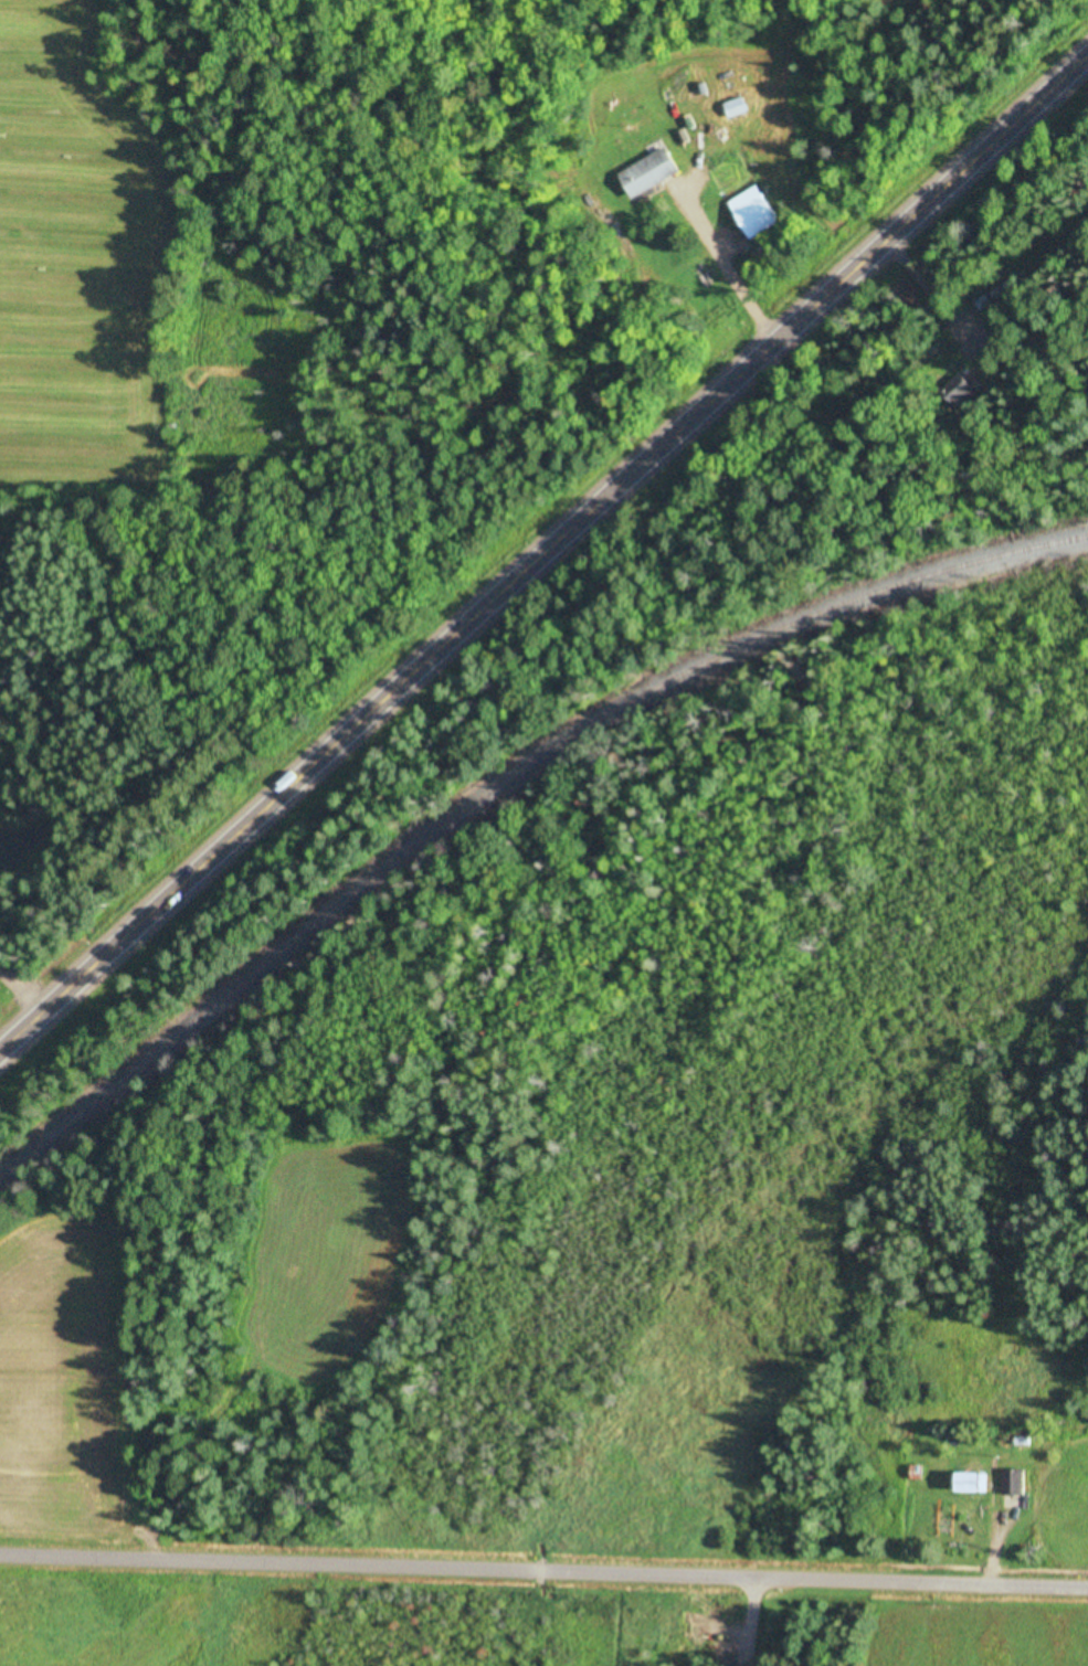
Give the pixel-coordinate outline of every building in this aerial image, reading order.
[(732,120),(750,113),(745,100),(727,106),(732,120)] [(622,175),(636,201),(684,175),(671,149),(622,175)] [(980,395),(966,376),(947,391),(961,410),(980,395)] [(1006,1497),(1029,1497),(1029,1471),(1006,1471),(1006,1497)] [(987,1493),(987,1474),(963,1474),(963,1493),(987,1493)]
